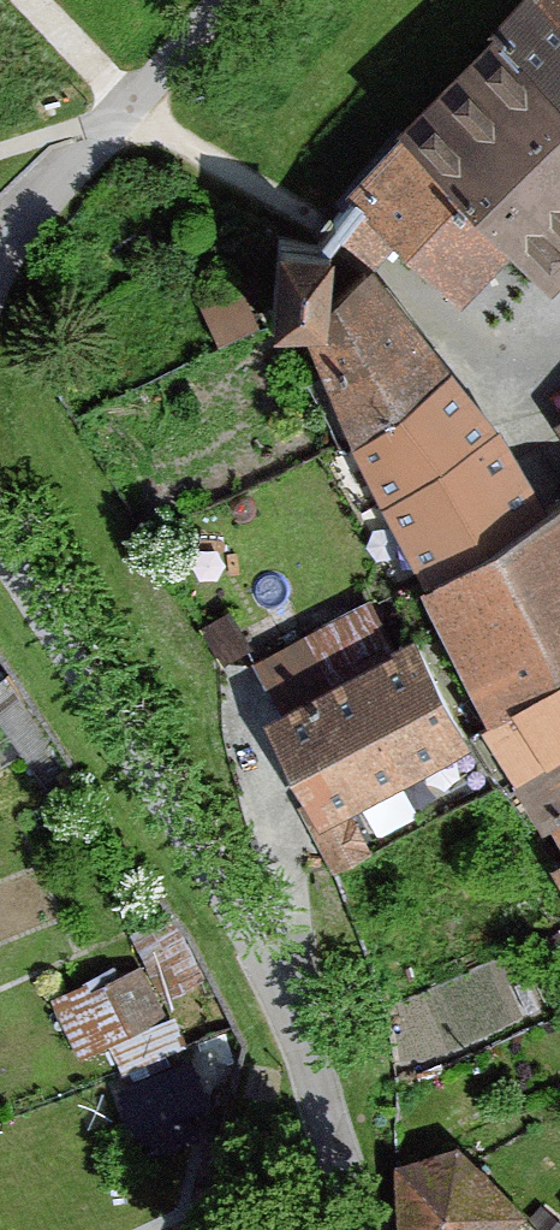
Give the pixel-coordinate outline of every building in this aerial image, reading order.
[(516,0),(496,0),(459,39),(559,134),(559,41),(516,0)] [(559,41),(559,0),(516,0),(559,41)] [(459,39),(370,132),(376,137),(496,251),(533,287),(559,258),(559,134),(459,39)] [(496,251),(376,137),(321,195),(329,202),(376,247),(441,308),(496,251)] [(376,247),(329,202),(304,231),(290,251),(289,269),(307,273),(327,245),(329,241),(359,262),(376,247)] [(289,269),(290,251),(242,248),(237,322),(280,324),(285,325),(287,304),(289,269)] [(285,325),(280,324),(401,579),(529,504),(481,420),(470,426),(348,275),(287,304),(285,325)] [(542,427),(559,457),(559,417),(542,427)] [(529,504),(401,579),(390,583),(457,715),(559,656),(559,493),(529,504)] [(451,751),(395,638),(380,646),(361,608),(227,675),(249,718),(243,721),(297,828),(451,751)] [(457,715),(502,793),(522,829),(529,827),(559,809),(559,656),(457,715)] [(529,827),(549,860),(532,870),(559,917),(559,809),(529,827)] [(202,981),(172,917),(131,937),(161,1000),(202,981)] [(166,1016),(142,967),(56,1008),(80,1057),(166,1016)] [(176,1020),(109,1047),(121,1080),(188,1054),(176,1020)] [(143,1143),(192,1124),(185,1105),(183,1101),(204,1094),(188,1054),(121,1080),(119,1081),(143,1143)] [(514,1222),(448,1154),(387,1174),(389,1229),(499,1229),(514,1222)]
